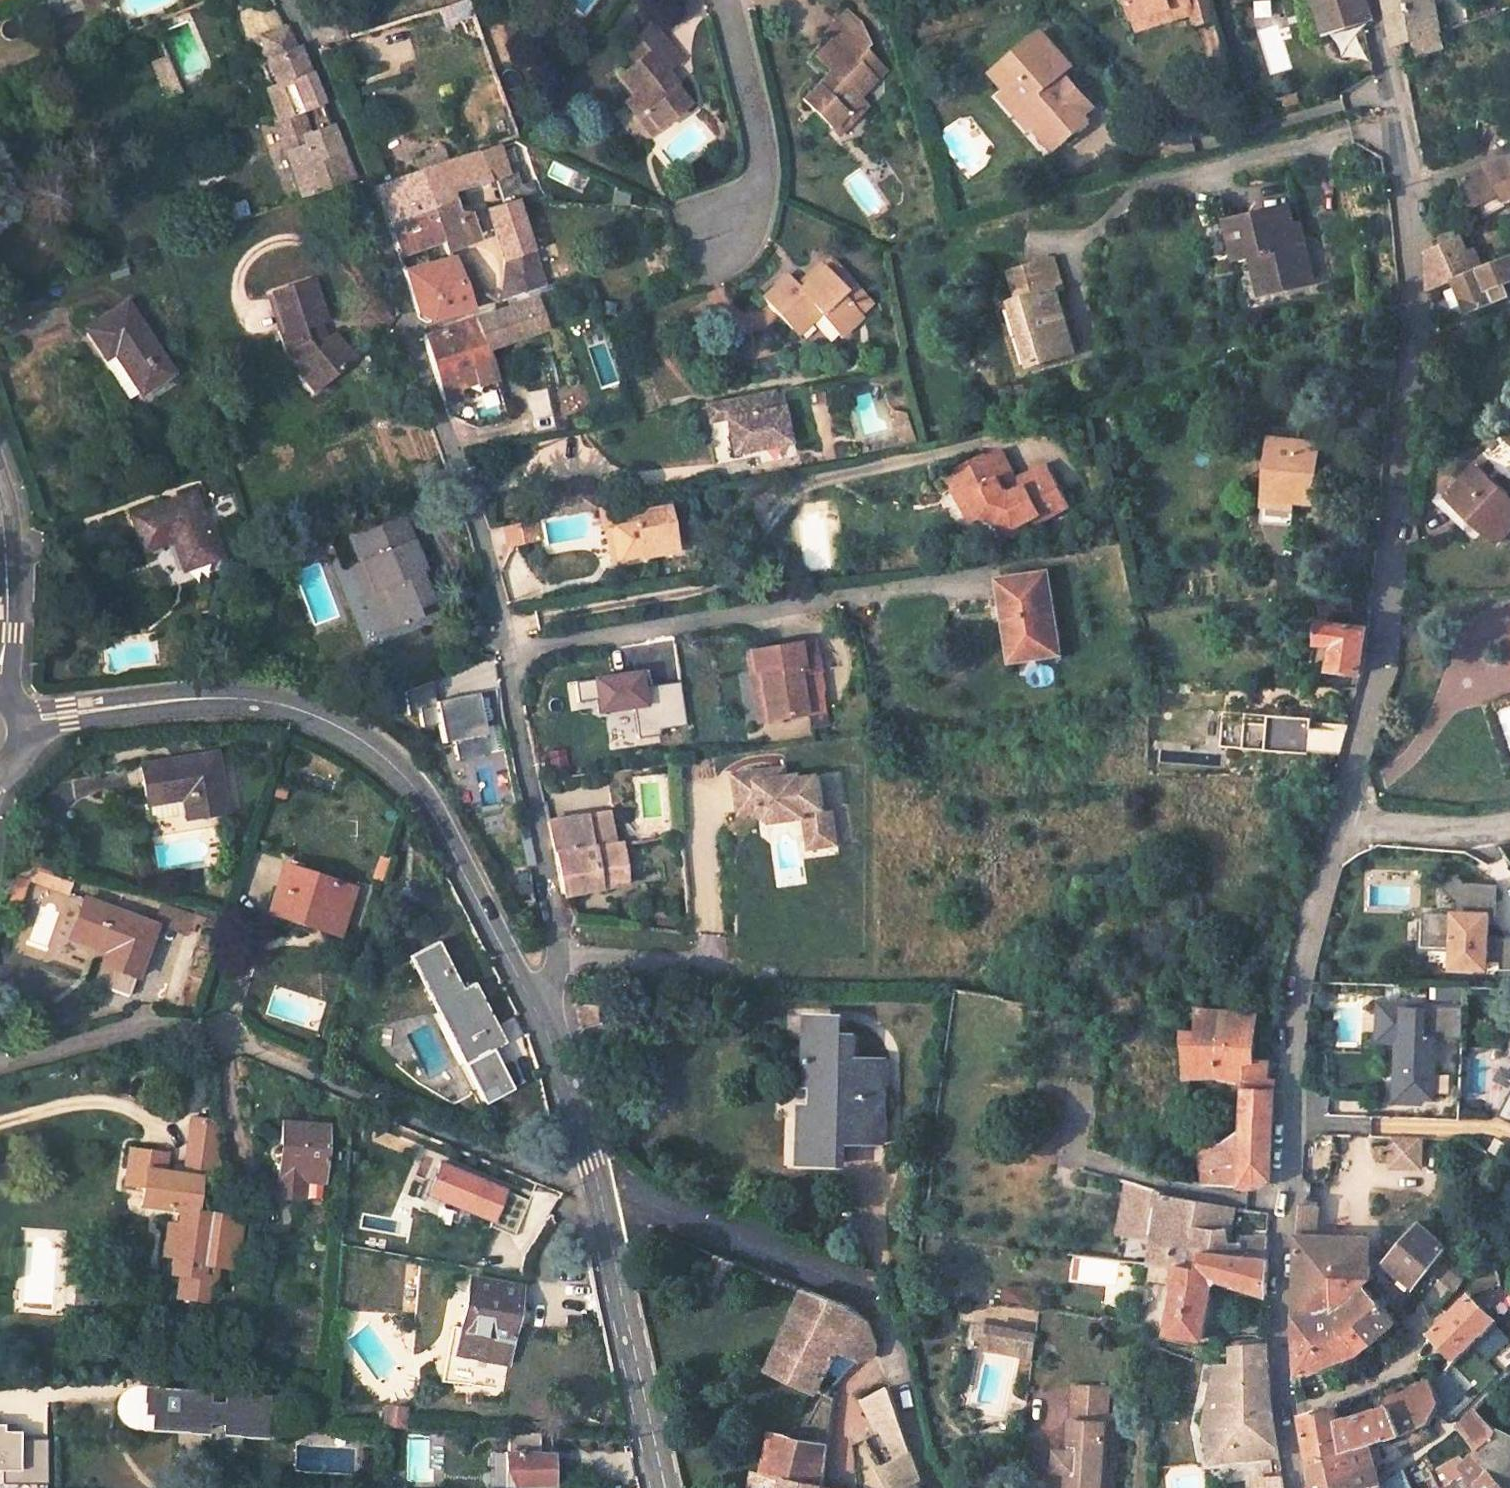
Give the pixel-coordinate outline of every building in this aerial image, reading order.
[(45,22),(61,16),(79,9),(76,0),(45,0),(37,3),(45,22)] [(79,9),(97,2),(97,0),(76,0),(79,9)] [(1142,31),(1189,17),(1193,29),(1199,27),(1205,47),(1226,41),(1214,0),(1132,0),(1142,31)] [(1323,33),(1370,18),(1365,0),(1314,0),(1323,33)] [(1390,47),(1396,45),(1436,32),(1431,0),(1383,0),(1390,47)] [(805,94),(831,123),(845,110),(851,116),(868,100),(860,91),(878,75),(867,63),(877,54),(868,44),(872,41),(864,18),(853,6),(831,27),(838,35),(820,52),(833,67),(805,94)] [(276,117),(278,121),(290,116),(302,111),(320,103),(308,74),(297,46),(296,46),(286,25),(258,36),(267,56),(276,83),(264,87),(276,117)] [(643,118),(655,133),(686,110),(661,78),(679,65),(652,29),(628,48),(639,63),(635,66),(618,78),(633,98),(622,107),(635,124),(643,118)] [(1023,107),(1051,143),(1082,121),(1077,115),(1049,79),(1059,71),(1067,65),(1038,29),(994,63),(1007,81),(996,90),(1010,108),(1014,105),(1023,107)] [(635,66),(639,63),(628,48),(623,51),(635,66)] [(1059,71),(1049,79),(1077,115),(1087,107),(1059,71)] [(1046,148),(1051,143),(1023,107),(1014,105),(1010,108),(1023,126),(1027,123),(1046,148)] [(845,110),(831,123),(838,129),(851,116),(845,110)] [(301,134),(310,131),(302,111),(290,116),(278,121),(276,117),(272,118),(284,151),(305,144),(301,134)] [(643,118),(635,124),(647,140),(655,133),(643,118)] [(284,151),(299,199),(327,189),(326,186),(351,178),(329,125),(310,131),(301,134),(305,144),(284,151)] [(383,221),(397,254),(443,239),(447,249),(478,238),(469,213),(457,208),(452,192),(505,174),(495,146),(416,172),(417,174),(370,189),(383,221)] [(1464,173),(1458,176),(1476,218),(1507,202),(1505,199),(1509,197),(1509,155),(1464,173)] [(486,209),(504,259),(531,249),(514,200),(486,209)] [(1268,293),(1313,284),(1304,232),(1295,233),(1290,208),(1229,220),(1236,258),(1260,253),(1268,293)] [(1464,311),(1505,296),(1500,282),(1509,279),(1509,262),(1508,257),(1474,271),(1456,237),(1459,236),(1455,223),(1429,226),(1431,251),(1424,254),(1427,289),(1452,279),(1464,311)] [(531,249),(504,259),(502,299),(544,286),(531,249)] [(842,291),(862,313),(872,303),(830,257),(824,262),(847,288),(842,291)] [(408,294),(415,316),(469,307),(450,258),(402,272),(408,294)] [(1020,365),(1069,352),(1054,291),(1060,289),(1053,259),(1007,270),(1015,300),(1005,302),(1020,365)] [(823,313),(842,335),(864,316),(862,313),(842,291),(847,288),(824,262),(823,262),(807,277),(811,281),(802,289),(789,275),(765,295),(799,335),(823,313)] [(319,369),(334,384),(365,353),(342,332),(331,342),(325,325),(332,323),(317,280),(277,295),(292,339),(288,340),(293,353),(312,375),(319,369)] [(430,367),(439,395),(491,375),(492,365),(485,348),(545,328),(535,299),(505,308),(473,318),(421,334),(430,367)] [(111,354),(139,396),(173,374),(123,302),(82,330),(102,361),(111,354)] [(726,419),(732,453),(789,442),(782,408),(777,410),(773,390),(722,400),(726,419)] [(726,419),(722,400),(706,404),(709,422),(726,419)] [(1271,443),(1267,495),(1309,499),(1313,447),(1271,443)] [(1033,521),(1068,503),(1051,469),(1012,489),(1005,487),(1002,481),(1008,462),(1001,448),(989,454),(985,453),(954,469),(962,483),(955,487),(972,521),(983,515),(1001,520),(1014,524),(1030,516),(1033,521)] [(1016,476),(1008,462),(1002,481),(1005,487),(1012,489),(1051,469),(1046,461),(1016,476)] [(1494,540),(1509,523),(1509,501),(1473,467),(1446,497),(1494,540)] [(951,479),(955,487),(962,483),(954,469),(951,479)] [(550,485),(555,514),(590,508),(585,478),(550,485)] [(179,543),(188,571),(218,561),(195,491),(129,514),(143,555),(179,543)] [(597,507),(602,532),(604,531),(613,529),(619,554),(641,549),(643,557),(676,550),(667,506),(635,512),(632,500),(597,507)] [(1033,521),(1030,516),(1014,524),(1001,520),(998,529),(1015,534),(1034,524),(1033,521)] [(365,592),(379,633),(418,619),(415,611),(430,606),(418,573),(423,572),(402,517),(354,534),(373,589),(365,592)] [(506,544),(507,547),(539,540),(535,520),(503,527),(506,544)] [(612,564),(643,557),(641,549),(619,554),(613,529),(604,531),(612,564)] [(1009,659),(1055,652),(1044,571),(998,578),(1009,659)] [(1346,591),(1318,594),(1319,610),(1347,608),(1346,591)] [(1362,655),(1366,629),(1320,621),(1317,641),(1333,643),(1330,668),(1359,673),(1362,655)] [(762,719),(802,713),(795,676),(816,672),(810,640),(741,651),(743,669),(754,667),(762,719)] [(643,670),(592,678),(595,700),(597,715),(634,710),(649,708),(646,688),(643,670)] [(595,700),(592,678),(574,680),(578,703),(595,700)] [(436,702),(430,682),(403,693),(408,714),(418,711),(422,728),(439,724),(442,743),(453,741),(457,760),(489,753),(478,693),(436,702)] [(680,682),(646,688),(649,708),(634,710),(638,738),(660,735),(659,731),(687,726),(680,682)] [(1312,718),(1225,712),(1222,748),(1310,754),(1312,718)] [(565,749),(546,753),(550,770),(568,767),(565,749)] [(139,768),(146,805),(147,805),(182,799),(185,814),(186,820),(224,813),(215,755),(139,768)] [(776,778),(775,769),(739,774),(744,813),(763,810),(774,818),(807,813),(806,806),(821,804),(818,776),(803,778),(803,775),(776,778)] [(185,814),(182,799),(147,805),(149,820),(185,814)] [(806,806),(807,813),(812,848),(838,844),(833,812),(823,813),(821,804),(806,806)] [(585,816),(590,849),(613,844),(608,812),(585,816)] [(546,822),(558,892),(626,882),(620,842),(613,844),(590,849),(585,816),(546,822)] [(271,908),(339,930),(353,885),(286,863),(271,908)] [(68,892),(73,877),(38,869),(30,878),(68,892)] [(1491,883),(1458,882),(1451,875),(1437,888),(1451,902),(1450,913),(1420,912),(1419,945),(1452,946),(1468,947),(1467,967),(1482,967),(1482,960),(1496,960),(1496,968),(1509,968),(1509,938),(1483,937),(1484,915),(1485,915),(1486,904),(1491,904),(1491,883)] [(97,962),(90,983),(129,997),(137,977),(155,926),(84,900),(70,940),(106,952),(102,964),(97,962)] [(161,901),(155,925),(187,937),(196,915),(161,901)] [(407,954),(462,1062),(490,1048),(502,1042),(472,982),(459,988),(436,940),(407,954)] [(1468,947),(1452,946),(1451,966),(1467,967),(1468,947)] [(1420,1010),(1420,1007),(1420,1004),(1376,1003),(1374,1041),(1394,1042),(1392,1101),(1397,1101),(1397,1096),(1399,1037),(1380,1036),(1381,1008),(1420,1010)] [(1197,1148),(1203,1184),(1255,1186),(1268,1178),(1271,1119),(1272,1079),(1267,1079),(1267,1060),(1251,1058),(1253,1012),(1195,1007),(1195,1031),(1182,1031),(1185,1075),(1218,1074),(1243,1078),(1242,1141),(1197,1148)] [(1459,1039),(1460,1008),(1420,1007),(1420,1010),(1381,1008),(1380,1036),(1399,1037),(1397,1096),(1430,1097),(1431,1072),(1427,1072),(1428,1050),(1432,1050),(1433,1038),(1459,1039)] [(801,1141),(801,1162),(842,1163),(842,1143),(883,1145),(883,1137),(883,1109),(876,1109),(876,1076),(864,1076),(864,1060),(850,1060),(851,1036),(834,1036),(835,1020),(808,1020),(807,1050),(803,1050),(802,1070),(813,1070),(812,1087),(822,1088),(821,1108),(809,1108),(809,1142),(801,1141)] [(512,1093),(490,1048),(462,1062),(483,1106),(512,1093)] [(876,1076),(876,1109),(883,1109),(884,1061),(864,1060),(864,1076),(876,1076)] [(1492,1114),(1509,1123),(1509,1081),(1492,1114)] [(173,1302),(202,1305),(204,1290),(212,1284),(213,1273),(215,1273),(231,1275),(237,1226),(191,1220),(195,1180),(213,1182),(214,1170),(213,1169),(217,1128),(186,1123),(180,1180),(157,1178),(159,1161),(123,1157),(119,1192),(138,1194),(135,1213),(175,1217),(173,1233),(173,1236),(177,1236),(173,1259),(171,1257),(170,1261),(167,1279),(176,1281),(173,1302)] [(277,1191),(298,1198),(300,1180),(323,1182),(327,1127),(281,1123),(280,1144),(278,1144),(276,1144),(274,1145),(272,1147),(270,1149),(270,1151),(270,1155),(271,1158),(272,1160),(273,1161),(275,1162),(277,1163),(278,1163),(277,1178),(278,1178),(277,1191)] [(1424,1140),(1392,1139),(1391,1169),(1423,1170),(1424,1140)] [(1506,1147),(1492,1139),(1486,1151),(1500,1159),(1506,1147)] [(505,1189),(439,1161),(425,1192),(491,1221),(505,1189)] [(1175,1271),(1165,1328),(1199,1335),(1210,1274),(1264,1294),(1265,1288),(1265,1258),(1266,1245),(1266,1236),(1236,1236),(1236,1241),(1226,1241),(1223,1228),(1221,1207),(1194,1202),(1176,1198),(1159,1195),(1150,1266),(1176,1264),(1175,1269),(1175,1271)] [(1298,1204),(1296,1235),(1317,1236),(1318,1199),(1305,1198),(1298,1204)] [(1383,1261),(1415,1282),(1427,1267),(1449,1285),(1464,1267),(1451,1255),(1443,1248),(1414,1224),(1383,1261)] [(170,1261),(171,1257),(173,1259),(177,1236),(173,1236),(173,1233),(162,1232),(159,1259),(170,1261)] [(1294,1312),(1296,1372),(1359,1347),(1394,1320),(1365,1286),(1326,1316),(1322,1311),(1345,1297),(1383,1261),(1366,1261),(1365,1238),(1317,1236),(1296,1235),(1294,1312)] [(710,1282),(727,1290),(737,1265),(719,1258),(710,1282)] [(455,1354),(489,1359),(491,1344),(508,1347),(518,1289),(468,1280),(455,1354)] [(815,1388),(839,1343),(859,1360),(874,1358),(875,1348),(868,1323),(851,1310),(845,1307),(804,1291),(769,1369),(815,1388)] [(1468,1292),(1429,1332),(1454,1358),(1494,1319),(1468,1292)] [(1032,1357),(1036,1335),(990,1326),(986,1348),(1032,1357)] [(1203,1424),(1210,1461),(1238,1454),(1276,1456),(1269,1411),(1266,1378),(1265,1360),(1265,1344),(1229,1344),(1229,1362),(1216,1363),(1212,1383),(1203,1424)] [(1212,1383),(1216,1363),(1205,1362),(1201,1381),(1212,1383)] [(1378,1483),(1369,1442),(1400,1433),(1425,1423),(1439,1401),(1430,1381),(1385,1397),(1388,1404),(1338,1420),(1332,1401),(1300,1412),(1304,1436),(1307,1458),(1312,1481),(1313,1487),(1380,1487),(1378,1483)] [(921,1486),(888,1387),(860,1401),(876,1432),(864,1438),(873,1455),(891,1445),(899,1460),(880,1469),(890,1487),(923,1487),(921,1486)] [(221,1431),(266,1435),(269,1400),(224,1396),(224,1404),(208,1402),(208,1395),(135,1389),(132,1423),(205,1430),(206,1422),(222,1423),(221,1431)] [(381,1427),(403,1428),(404,1405),(382,1405),(381,1427)] [(1453,1484),(1462,1478),(1465,1487),(1466,1487),(1473,1487),(1475,1486),(1476,1487),(1509,1487),(1509,1433),(1495,1427),(1492,1429),(1473,1406),(1457,1424),(1475,1446),(1465,1458),(1461,1454),(1437,1484),(1430,1487),(1455,1487),(1453,1484)] [(1111,1487),(1099,1487),(1101,1421),(1066,1420),(1065,1451),(1052,1450),(1051,1472),(1064,1473),(1063,1487),(1111,1487)] [(0,1421),(0,1484),(44,1483),(43,1439),(17,1440),(17,1430),(6,1431),(5,1421),(0,1421)] [(1112,1422),(1101,1421),(1099,1487),(1111,1487),(1112,1422)] [(821,1487),(817,1486),(827,1448),(778,1436),(768,1474),(757,1471),(753,1487),(821,1487)] [(554,1486),(554,1449),(505,1450),(505,1486),(554,1486)] [(1252,1477),(1251,1487),(1282,1487),(1282,1486),(1280,1477),(1252,1477)]
